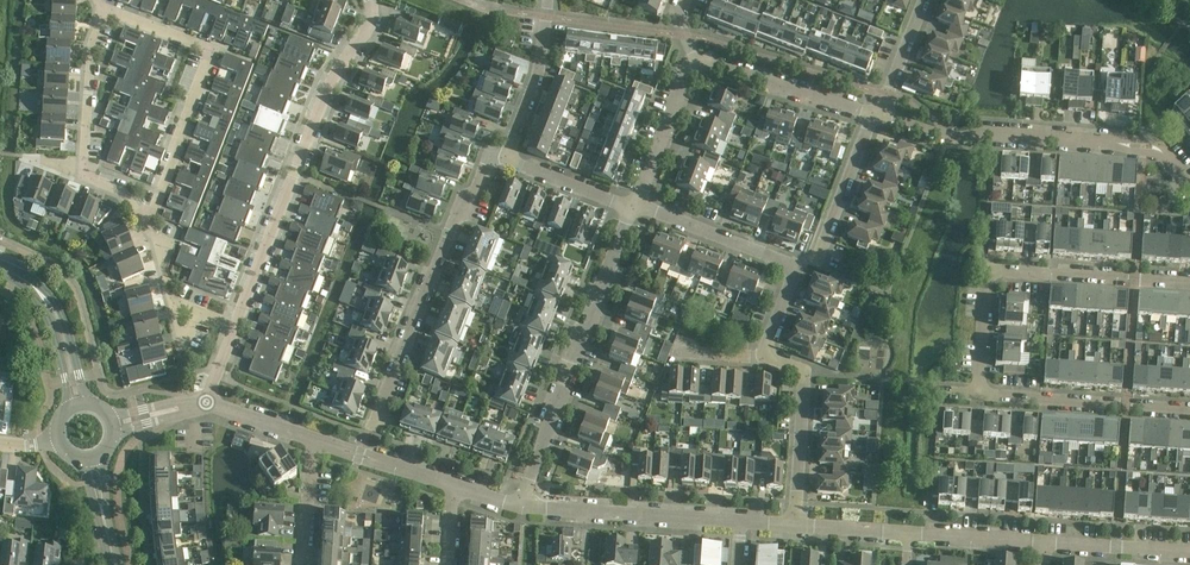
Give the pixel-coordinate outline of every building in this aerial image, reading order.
[(76,18),(77,0),(53,0),(52,16),(76,18)] [(140,10),(152,15),(158,0),(144,0),(140,10)] [(171,2),(170,2),(164,19),(176,24),(182,6),(194,11),(198,0),(171,0),(171,2)] [(217,20),(221,9),(198,0),(194,11),(187,28),(199,33),(206,15),(217,20)] [(336,24),(340,13),(343,13),(347,3),(338,0),(321,0),(315,16),(336,24)] [(662,3),(654,0),(641,0),(638,8),(657,15),(662,3)] [(703,21),(704,21),(704,20),(719,26),(726,7),(729,1),(726,0),(715,0),(714,2),(710,11),(707,10),(703,21)] [(893,6),(905,11),(910,0),(895,0),(893,6)] [(964,18),(967,10),(973,13),(978,0),(961,0),(961,1),(959,0),(943,0),(941,7),(944,8),(943,9),(964,18)] [(731,30),(729,34),(737,37),(738,35),(739,33),(743,35),(752,9),(753,9),(755,4),(750,2),(748,7),(741,5),(738,11),(731,30)] [(726,7),(719,26),(723,27),(721,31),(729,34),(731,30),(738,11),(727,7),(726,7)] [(241,29),(245,18),(221,9),(217,20),(210,37),(222,42),(229,24),(240,29),(241,29)] [(762,21),(762,20),(755,18),(757,11),(752,9),(743,35),(755,40),(756,37),(762,21)] [(951,27),(948,34),(963,40),(968,27),(962,25),(964,18),(943,9),(943,10),(940,9),(936,20),(939,21),(938,22),(951,27)] [(756,37),(755,40),(762,43),(763,40),(768,42),(779,11),(775,10),(772,17),(765,14),(763,18),(762,20),(762,21),(756,37)] [(779,11),(768,42),(772,43),(771,46),(778,49),(780,46),(787,27),(780,24),(784,13),(779,11)] [(71,42),(71,43),(74,43),(76,18),(52,16),(51,40),(51,41),(71,42)] [(336,24),(315,16),(308,35),(331,44),(334,36),(332,35),(336,24)] [(245,18),(241,29),(240,29),(234,46),(246,51),(252,33),(264,38),(268,27),(245,18)] [(432,24),(417,19),(415,25),(400,19),(394,35),(416,43),(420,34),(427,37),(432,24)] [(780,46),(778,49),(786,52),(787,49),(791,51),(802,25),(803,21),(799,19),(797,23),(794,30),(787,27),(780,46)] [(804,56),(805,53),(811,36),(810,36),(804,34),(806,27),(802,25),(791,51),(796,52),(795,55),(801,57),(802,55),(804,56)] [(143,63),(152,39),(124,28),(120,40),(137,47),(133,58),(132,59),(143,63)] [(884,33),(869,28),(867,35),(881,41),(884,33)] [(817,57),(826,32),(822,30),(819,37),(811,34),(810,36),(811,36),(805,53),(817,57)] [(828,62),(836,43),(829,40),(831,34),(826,32),(817,57),(828,62)] [(578,55),(580,35),(567,33),(565,54),(578,55)] [(928,48),(928,49),(949,57),(952,50),(958,53),(963,40),(948,34),(945,41),(933,36),(932,38),(929,37),(925,47),(928,48)] [(585,64),(589,64),(593,37),(580,35),(578,55),(586,56),(585,64)] [(308,64),(307,65),(309,65),(317,47),(290,36),(283,54),(283,55),(308,64)] [(596,58),(603,59),(606,39),(593,37),(589,64),(595,65),(596,58)] [(836,43),(828,62),(841,67),(851,39),(847,37),(846,39),(843,46),(836,43)] [(153,67),(170,74),(175,62),(158,55),(162,43),(152,39),(143,63),(153,67)] [(610,67),(615,68),(619,40),(606,39),(603,59),(611,60),(610,67)] [(853,71),(860,52),(863,46),(855,43),(856,41),(851,39),(841,67),(853,71)] [(70,67),(71,43),(71,42),(51,41),(51,40),(48,40),(46,66),(70,67)] [(514,43),(508,40),(505,46),(511,49),(514,43)] [(621,61),(629,62),(631,42),(619,40),(615,68),(620,68),(621,61)] [(629,62),(628,68),(641,70),(642,64),(641,64),(644,44),(631,42),(629,62)] [(641,70),(641,71),(654,73),(655,66),(656,57),(664,58),(663,58),(664,58),(666,45),(665,45),(665,47),(644,44),(641,64),(642,64),(641,70)] [(415,58),(418,51),(402,45),(399,51),(384,45),(378,61),(400,69),(406,55),(415,58)] [(935,67),(932,74),(947,80),(952,67),(946,64),(949,57),(928,49),(927,50),(924,49),(920,60),(923,61),(922,62),(935,67)] [(134,86),(143,63),(132,59),(133,58),(115,52),(111,64),(128,70),(124,82),(123,82),(134,86)] [(495,61),(490,73),(500,77),(514,82),(515,80),(516,78),(517,76),(518,73),(518,72),(519,69),(506,64),(508,57),(495,52),(492,60),(495,61)] [(853,71),(852,74),(860,77),(860,74),(865,76),(867,73),(869,74),(874,63),(873,62),(872,64),(870,63),(873,57),(860,52),(853,71)] [(283,55),(283,54),(281,54),(274,72),(299,82),(301,83),(307,65),(308,64),(283,55)] [(238,74),(234,85),(234,86),(244,90),(253,66),(225,55),(221,67),(238,74)] [(149,78),(153,67),(143,63),(134,86),(146,91),(156,95),(161,97),(166,85),(149,78)] [(45,91),(68,92),(70,67),(46,66),(45,91)] [(1033,108),(1036,70),(1021,69),(1021,77),(1018,77),(1017,87),(1020,87),(1019,98),(1026,99),(1025,107),(1033,108)] [(390,87),(392,86),(396,75),(383,70),(381,76),(366,70),(360,86),(382,94),(385,85),(390,87)] [(575,76),(561,70),(558,77),(572,83),(575,76)] [(1051,71),(1036,70),(1033,108),(1042,109),(1042,100),(1049,100),(1050,89),(1052,89),(1053,80),(1050,80),(1051,71)] [(274,72),(272,71),(265,89),(290,99),(292,100),(299,82),(274,72)] [(498,84),(500,77),(490,73),(487,72),(484,79),(488,81),(483,93),(493,97),(506,102),(507,100),(509,96),(510,92),(510,91),(511,89),(498,84)] [(1076,111),(1079,73),(1064,72),(1064,80),(1061,80),(1060,90),(1063,90),(1062,101),(1069,102),(1068,110),(1076,111)] [(1094,74),(1079,73),(1076,111),(1084,111),(1085,103),(1092,103),(1092,92),(1095,92),(1096,83),(1093,82),(1094,74)] [(942,93),(947,80),(932,74),(930,81),(917,76),(916,78),(914,77),(910,87),(912,88),(912,89),(933,98),(936,90),(942,93)] [(1119,114),(1121,76),(1107,75),(1106,83),(1104,83),(1103,93),(1106,93),(1105,104),(1111,105),(1111,113),(1119,114)] [(1136,77),(1121,76),(1119,114),(1127,114),(1128,106),(1134,106),(1135,95),(1138,95),(1139,86),(1136,85),(1136,77)] [(229,97),(225,109),(235,113),(244,90),(234,86),(234,85),(216,79),(212,91),(229,97)] [(146,91),(134,86),(123,82),(124,82),(119,80),(114,92),(131,98),(127,110),(137,114),(146,91)] [(556,80),(551,92),(576,102),(578,98),(571,95),(574,87),(556,80)] [(639,85),(636,92),(650,97),(653,90),(639,85)] [(256,107),(260,108),(283,117),(283,116),(290,99),(265,89),(263,88),(256,107)] [(493,97),(483,93),(476,90),(473,98),(480,101),(475,113),(498,122),(499,120),(502,116),(503,112),(502,111),(503,109),(490,104),(493,97)] [(719,118),(733,124),(736,117),(730,115),(738,95),(727,90),(724,97),(713,93),(707,106),(721,112),(719,118)] [(43,116),(66,117),(68,92),(45,91),(43,116)] [(146,91),(137,114),(147,118),(147,119),(165,125),(169,113),(152,107),(156,95),(146,91)] [(574,106),(576,102),(551,92),(546,104),(565,111),(568,104),(574,106)] [(616,97),(614,102),(640,112),(645,99),(626,92),(623,100),(616,97)] [(1171,116),(1180,126),(1189,117),(1189,106),(1189,105),(1189,95),(1188,93),(1178,101),(1181,104),(1174,110),(1176,112),(1171,116)] [(381,109),(384,102),(369,96),(366,103),(351,97),(345,112),(368,121),(373,106),(381,109)] [(207,102),(203,114),(213,118),(209,129),(216,132),(215,132),(226,136),(235,113),(225,109),(207,102)] [(616,116),(635,124),(640,112),(614,102),(613,106),(619,109),(616,116)] [(118,134),(128,138),(137,114),(127,110),(110,103),(105,115),(122,122),(118,134)] [(541,116),(567,126),(569,122),(562,119),(565,111),(546,104),(541,116)] [(260,108),(253,125),(253,126),(278,136),(280,137),(287,118),(283,116),(283,117),(260,108)] [(455,118),(450,130),(450,131),(460,135),(474,140),(475,137),(476,135),(477,133),(478,131),(478,129),(479,126),(466,121),(468,115),(455,109),(452,117),(455,118)] [(759,121),(754,136),(762,139),(764,139),(767,139),(769,137),(770,134),(777,137),(784,113),(770,109),(766,124),(759,121)] [(777,137),(775,143),(788,147),(795,149),(800,134),(793,132),(798,118),(784,113),(777,137)] [(137,114),(128,138),(141,143),(156,148),(160,137),(143,130),(147,119),(147,118),(137,114)] [(66,117),(43,116),(41,141),(37,141),(36,148),(61,150),(61,143),(65,143),(66,117)] [(565,130),(567,126),(541,116),(537,128),(555,135),(558,128),(565,130)] [(607,121),(605,126),(631,136),(635,124),(616,116),(614,124),(607,121)] [(1180,126),(1188,136),(1189,134),(1189,117),(1180,126)] [(702,120),(697,133),(719,142),(725,144),(730,131),(731,131),(733,124),(719,118),(716,125),(702,120)] [(800,134),(795,149),(806,152),(808,152),(810,151),(811,147),(818,149),(825,126),(811,122),(807,136),(800,134)] [(371,129),(358,124),(355,131),(340,125),(335,140),(357,149),(362,134),(368,137),(371,129)] [(211,144),(207,155),(206,156),(217,160),(226,136),(215,132),(216,132),(209,129),(198,125),(194,137),(211,144)] [(253,126),(253,125),(251,125),(244,143),(269,153),(271,154),(278,136),(253,126)] [(605,126),(603,130),(610,133),(607,140),(626,148),(631,136),(605,126)] [(839,130),(825,126),(818,149),(831,153),(829,160),(837,162),(841,147),(834,145),(839,130)] [(470,151),(470,149),(471,146),(458,141),(460,135),(450,131),(450,130),(443,128),(439,140),(446,142),(443,150),(443,151),(453,155),(466,160),(467,157),(468,155),(469,153),(470,151)] [(532,140),(557,150),(559,145),(553,143),(555,135),(537,128),(532,140)] [(706,152),(703,158),(718,164),(720,157),(714,155),(719,142),(697,133),(692,146),(706,152)] [(141,143),(128,138),(118,134),(107,161),(119,166),(126,149),(137,153),(141,143)] [(557,150),(532,140),(527,152),(546,160),(549,152),(556,154),(557,150)] [(598,145),(596,150),(622,160),(626,148),(607,140),(604,148),(598,145)] [(244,143),(242,142),(235,161),(239,162),(262,171),(262,170),(269,153),(244,143)] [(137,153),(130,170),(142,175),(149,158),(161,162),(165,152),(156,148),(141,143),(137,153)] [(879,158),(900,166),(903,159),(909,161),(914,148),(899,143),(897,150),(884,145),(879,158)] [(217,160),(206,156),(207,155),(189,148),(185,160),(202,167),(198,178),(197,179),(208,183),(217,160)] [(462,171),(463,169),(462,169),(463,166),(450,161),(453,155),(443,151),(443,150),(439,149),(437,157),(440,158),(435,171),(458,180),(459,177),(461,175),(462,173),(462,171)] [(598,164),(617,172),(622,160),(596,150),(594,154),(601,157),(598,164)] [(346,182),(351,171),(355,173),(360,160),(345,154),(342,161),(328,156),(322,173),(346,182)] [(569,169),(576,171),(582,157),(575,155),(569,169)] [(1001,180),(1013,181),(1015,157),(1002,156),(1001,165),(994,164),(993,185),(1001,185),(1001,180)] [(1015,157),(1013,181),(1026,182),(1026,187),(1033,188),(1034,167),(1028,166),(1029,158),(1015,157)] [(715,171),(718,164),(703,158),(701,165),(687,160),(681,173),(704,182),(709,169),(715,171)] [(886,176),(884,183),(898,188),(903,176),(897,173),(900,166),(879,158),(874,171),(886,176)] [(1041,167),(1034,167),(1033,188),(1041,188),(1041,183),(1054,183),(1056,160),(1042,159),(1041,167)] [(1058,184),(1071,185),(1072,161),(1059,160),(1058,184)] [(1071,185),(1081,185),(1084,186),(1085,162),(1072,161),(1071,185)] [(239,162),(232,179),(232,180),(257,189),(257,190),(259,190),(266,172),(262,170),(262,171),(239,162)] [(1096,186),(1098,163),(1085,162),(1084,186),(1081,185),(1080,192),(1086,192),(1087,186),(1096,186)] [(1109,187),(1111,164),(1098,163),(1096,186),(1106,187),(1109,187)] [(617,172),(598,164),(593,177),(612,184),(617,172)] [(1106,193),(1112,194),(1112,187),(1122,188),(1124,164),(1111,164),(1109,187),(1106,187),(1106,193)] [(1124,164),(1122,188),(1135,189),(1137,165),(1124,164)] [(417,190),(427,194),(440,199),(441,197),(443,195),(444,193),(444,190),(445,189),(444,189),(445,186),(432,181),(435,174),(422,169),(419,176),(422,178),(417,190)] [(188,202),(199,206),(208,183),(197,179),(198,178),(180,172),(176,184),(193,190),(189,202),(188,202)] [(699,195),(704,182),(681,173),(676,186),(690,192),(688,198),(702,204),(705,197),(699,195)] [(46,209),(54,187),(30,178),(30,180),(23,177),(17,191),(17,201),(21,202),(22,200),(46,209)] [(232,180),(232,179),(230,179),(223,197),(225,198),(250,207),(257,190),(257,189),(232,180)] [(512,184),(510,184),(508,183),(499,206),(511,211),(510,214),(517,217),(523,204),(516,201),(521,188),(519,187),(517,186),(514,185),(512,184)] [(863,198),(885,206),(887,199),(893,201),(898,188),(884,183),(881,189),(869,185),(863,198)] [(69,218),(78,196),(54,187),(46,209),(69,218)] [(306,187),(303,195),(310,197),(311,195),(315,197),(314,199),(310,210),(337,220),(344,202),(306,187)] [(743,224),(754,195),(735,187),(729,202),(736,205),(730,219),(743,224)] [(437,210),(437,209),(437,208),(438,206),(424,201),(427,194),(417,190),(414,189),(411,196),(414,198),(409,210),(432,219),(433,217),(434,217),(435,215),(436,213),(437,210)] [(537,193),(535,193),(532,192),(523,216),(536,221),(533,228),(540,231),(547,213),(540,211),(546,198),(543,197),(543,196),(541,195),(539,194),(537,193)] [(189,230),(190,230),(199,206),(188,202),(189,202),(171,195),(167,207),(184,214),(179,226),(189,230)] [(754,195),(743,224),(757,229),(762,215),(769,217),(774,203),(754,195)] [(78,196),(69,218),(94,227),(95,224),(98,225),(98,226),(111,212),(112,211),(101,207),(102,205),(78,196)] [(243,225),(243,226),(245,226),(252,208),(250,207),(225,198),(219,215),(218,216),(243,225)] [(868,223),(883,228),(888,215),(882,213),(885,206),(863,198),(858,211),(871,216),(868,223)] [(557,237),(565,240),(571,223),(565,220),(570,207),(567,206),(568,206),(566,205),(563,204),(561,203),(559,203),(557,202),(548,225),(560,230),(557,237)] [(784,207),(774,203),(769,217),(776,220),(770,234),(783,239),(792,217),(786,214),(787,212),(786,209),(784,207)] [(301,206),(298,214),(305,216),(306,214),(310,216),(309,218),(305,228),(305,229),(331,239),(339,221),(337,220),(310,210),(301,206)] [(572,235),(569,242),(583,248),(585,243),(591,246),(596,232),(589,230),(594,217),(592,216),(592,215),(590,214),(588,213),(586,212),(584,212),(581,211),(572,235)] [(792,217),(783,239),(797,244),(802,230),(809,233),(815,218),(808,216),(794,211),(792,217)] [(218,216),(219,215),(217,214),(209,233),(236,243),(243,226),(243,225),(218,216)] [(990,221),(989,242),(996,243),(996,251),(1009,252),(1010,228),(998,228),(998,222),(990,221)] [(292,223),(289,231),(296,233),(297,231),(301,233),(300,235),(296,245),(296,246),(325,257),(330,258),(336,241),(331,239),(305,229),(305,228),(292,223)] [(883,228),(868,223),(866,229),(853,224),(848,238),(858,242),(856,249),(867,253),(872,239),(878,241),(883,228)] [(1010,228),(1009,252),(1022,253),(1022,244),(1029,245),(1030,224),(1023,224),(1023,229),(1010,228)] [(1038,225),(1030,224),(1029,245),(1036,245),(1035,254),(1049,255),(1051,231),(1038,230),(1038,225)] [(124,225),(102,235),(113,258),(134,249),(124,225)] [(1080,233),(1083,233),(1084,227),(1078,227),(1077,233),(1067,232),(1066,256),(1079,257),(1080,233)] [(1109,235),(1109,229),(1103,228),(1103,235),(1093,234),(1091,258),(1104,259),(1106,235),(1109,235)] [(217,240),(190,230),(189,230),(185,242),(202,248),(198,260),(197,260),(208,264),(217,240)] [(474,230),(468,246),(492,255),(499,239),(474,230)] [(1053,255),(1066,256),(1067,232),(1054,231),(1053,255)] [(1080,233),(1079,257),(1091,258),(1093,234),(1083,233),(1080,233)] [(1172,233),(1166,233),(1166,239),(1156,238),(1154,262),(1167,263),(1169,239),(1172,239),(1172,233)] [(662,263),(671,240),(658,235),(653,249),(646,247),(641,262),(647,264),(649,258),(662,263)] [(1117,260),(1119,236),(1109,235),(1106,235),(1104,259),(1117,260)] [(1119,236),(1117,260),(1130,260),(1132,237),(1119,236)] [(1141,261),(1154,262),(1156,238),(1143,237),(1141,261)] [(1180,264),(1181,240),(1172,239),(1169,239),(1167,263),(1180,264)] [(217,240),(208,264),(218,268),(235,275),(240,263),(223,256),(227,244),(217,240)] [(671,240),(662,263),(671,266),(668,272),(679,276),(685,262),(679,260),(684,246),(671,240)] [(1180,264),(1189,265),(1189,241),(1181,240),(1180,264)] [(287,242),(284,250),(291,252),(292,250),(296,252),(295,254),(291,264),(291,265),(318,275),(318,274),(325,257),(296,246),(296,245),(287,242)] [(486,272),(492,255),(468,246),(462,262),(486,272)] [(144,273),(134,249),(113,258),(123,282),(144,273)] [(381,273),(404,282),(407,275),(406,274),(408,268),(393,262),(396,256),(379,249),(376,257),(386,260),(381,273)] [(685,262),(679,276),(689,280),(691,280),(693,278),(694,275),(701,278),(710,255),(697,250),(691,264),(685,262)] [(198,287),(208,264),(197,260),(198,260),(180,253),(176,265),(193,271),(188,283),(198,287)] [(718,291),(724,277),(718,274),(723,261),(710,255),(701,278),(714,283),(712,289),(718,291)] [(543,275),(567,284),(573,268),(549,259),(543,275)] [(282,261),(279,268),(286,271),(287,269),(291,270),(290,273),(286,283),(309,292),(309,293),(313,294),(320,275),(318,274),(318,275),(291,265),(291,264),(282,261)] [(208,264),(198,287),(226,298),(231,286),(214,280),(218,268),(208,264)] [(740,293),(748,270),(735,265),(730,279),(724,277),(718,291),(724,294),(727,288),(740,293)] [(454,282),(478,291),(485,275),(460,266),(454,282)] [(748,270),(740,293),(747,296),(746,299),(747,302),(748,303),(750,304),(757,306),(760,299),(762,292),(756,289),(762,275),(748,270)] [(364,289),(367,290),(380,296),(383,289),(398,295),(400,289),(402,289),(404,282),(381,273),(376,286),(366,282),(365,285),(364,289)] [(561,301),(567,284),(543,275),(536,291),(561,301)] [(810,291),(831,299),(834,292),(840,294),(845,282),(830,276),(828,283),(815,278),(810,291)] [(271,277),(268,285),(275,287),(276,285),(280,287),(279,289),(275,299),(275,300),(302,310),(309,293),(309,292),(286,283),(271,277)] [(472,308),(478,291),(454,282),(448,298),(472,308)] [(125,293),(132,318),(154,312),(148,287),(125,293)] [(1049,310),(1062,311),(1063,290),(1050,289),(1049,310)] [(380,296),(367,290),(364,298),(370,300),(365,313),(389,322),(392,315),(390,314),(393,308),(378,302),(380,296)] [(1075,312),(1076,291),(1063,290),(1062,311),(1072,312),(1075,312)] [(630,306),(651,314),(656,301),(662,304),(665,297),(650,291),(648,298),(635,293),(630,306)] [(805,297),(803,302),(805,303),(805,304),(817,309),(815,316),(829,322),(834,310),(837,311),(840,303),(831,299),(810,291),(809,292),(807,291),(805,297)] [(1088,313),(1089,292),(1076,291),(1075,312),(1072,312),(1071,318),(1078,318),(1078,312),(1088,313)] [(1101,313),(1102,293),(1089,292),(1088,313),(1098,313),(1101,313)] [(999,313),(1023,315),(1023,302),(1029,303),(1030,295),(1009,293),(1008,301),(1000,300),(999,313)] [(1097,320),(1103,320),(1104,314),(1113,314),(1115,294),(1102,293),(1101,313),(1098,313),(1097,320)] [(529,311),(553,320),(559,304),(535,294),(529,311)] [(1115,294),(1113,314),(1127,315),(1128,294),(1115,294)] [(1150,317),(1152,296),(1139,295),(1137,316),(1150,317)] [(266,296),(263,303),(270,306),(271,304),(275,305),(274,308),(270,318),(270,319),(297,329),(297,328),(304,310),(302,310),(275,300),(275,299),(266,296)] [(1163,318),(1165,297),(1152,296),(1150,317),(1160,318),(1163,318)] [(1176,319),(1177,298),(1165,297),(1163,318),(1160,318),(1160,324),(1166,324),(1166,318),(1176,319)] [(1189,306),(1189,299),(1177,298),(1176,319),(1186,319),(1189,320),(1189,306)] [(440,318),(464,327),(471,311),(446,301),(440,318)] [(651,314),(630,306),(625,319),(637,324),(635,331),(649,337),(652,330),(646,327),(651,314)] [(547,336),(553,320),(529,311),(526,318),(523,317),(519,325),(547,336)] [(154,312),(132,318),(138,342),(160,337),(154,312)] [(389,322),(365,313),(361,326),(354,323),(351,331),(365,336),(367,329),(382,335),(385,329),(386,329),(389,322)] [(1006,334),(1027,335),(1028,328),(1022,327),(1023,315),(999,313),(998,327),(1006,327),(1006,334)] [(261,315),(258,322),(265,325),(266,322),(270,324),(269,326),(265,337),(288,346),(292,348),(299,329),(297,328),(297,329),(270,319),(270,318),(261,315)] [(824,334),(829,322),(815,316),(812,322),(800,317),(794,331),(816,339),(819,332),(824,334)] [(464,327),(440,318),(434,334),(458,343),(464,327)] [(514,330),(509,344),(515,347),(539,356),(545,340),(521,330),(517,329),(514,330)] [(250,331),(248,339),(254,341),(255,339),(259,341),(258,343),(254,353),(254,354),(281,364),(288,346),(265,337),(250,331)] [(365,336),(351,331),(349,338),(355,340),(350,353),(373,362),(376,355),(375,354),(377,348),(362,342),(365,336)] [(620,333),(614,346),(636,354),(642,357),(649,337),(635,331),(632,338),(620,333)] [(794,331),(789,344),(802,349),(799,356),(814,361),(819,349),(823,351),(826,343),(816,339),(794,331)] [(996,353),(1020,355),(1021,342),(1026,343),(1027,335),(1006,334),(1006,340),(997,340),(996,353)] [(1150,334),(1150,342),(1162,343),(1162,335),(1150,334)] [(160,337),(138,342),(144,366),(144,367),(162,362),(166,361),(166,362),(167,362),(160,337)] [(433,337),(426,354),(450,363),(457,347),(433,337)] [(636,354),(614,346),(609,359),(622,364),(619,371),(634,377),(637,370),(631,367),(636,354)] [(533,372),(539,356),(515,347),(509,363),(533,372)] [(245,350),(243,357),(249,360),(250,358),(254,359),(253,362),(249,373),(276,383),(283,364),(281,364),(254,354),(254,353),(245,350)] [(333,369),(339,372),(349,375),(352,369),(367,375),(369,368),(371,369),(373,362),(350,353),(345,365),(335,362),(333,369)] [(1019,367),(1020,355),(996,353),(995,366),(1004,367),(1003,374),(1024,375),(1025,368),(1019,367)] [(444,379),(450,363),(426,354),(420,370),(444,379)] [(1058,364),(1057,385),(1070,386),(1071,365),(1074,365),(1075,359),(1069,359),(1068,365),(1058,364)] [(1100,361),(1094,360),(1094,367),(1084,366),(1082,387),(1096,388),(1097,367),(1100,367),(1100,361)] [(136,368),(127,371),(130,384),(140,382),(165,376),(162,362),(144,367),(144,366),(136,368)] [(1044,384),(1057,385),(1058,364),(1045,363),(1044,384)] [(1157,371),(1147,370),(1145,391),(1158,392),(1160,371),(1163,371),(1163,365),(1157,364),(1157,371)] [(1082,387),(1084,366),(1074,365),(1071,365),(1070,386),(1082,387)] [(501,383),(525,392),(531,376),(507,366),(501,383)] [(1160,371),(1158,392),(1171,393),(1172,372),(1173,372),(1173,366),(1163,366),(1163,371),(1160,371)] [(1171,393),(1184,394),(1185,373),(1189,373),(1189,367),(1183,366),(1182,373),(1173,372),(1172,372),(1171,393)] [(1110,368),(1100,367),(1097,367),(1096,388),(1108,389),(1110,368)] [(1123,369),(1110,368),(1108,389),(1122,389),(1123,369)] [(1145,391),(1147,370),(1134,369),(1132,390),(1145,391)] [(604,373),(599,386),(620,394),(626,397),(634,377),(619,371),(617,378),(604,373)] [(685,373),(683,396),(690,397),(689,403),(704,404),(705,388),(698,388),(699,374),(697,374),(697,372),(686,371),(686,373),(685,373)] [(353,377),(349,375),(339,372),(336,379),(343,381),(338,394),(361,403),(364,396),(363,395),(365,389),(350,383),(353,377)] [(662,385),(661,401),(668,402),(668,404),(682,405),(683,396),(685,373),(671,372),(670,386),(662,385)] [(705,388),(704,404),(711,405),(726,405),(726,399),(728,376),(713,375),(712,389),(705,388)] [(728,376),(726,399),(740,400),(739,406),(747,407),(748,391),(741,391),(742,377),(728,376)] [(748,391),(747,407),(754,407),(755,401),(776,403),(777,391),(770,391),(771,379),(756,378),(755,392),(748,391)] [(519,408),(525,392),(501,383),(495,399),(519,408)] [(620,394),(599,386),(594,399),(606,404),(604,411),(618,417),(621,410),(615,407),(620,394)] [(824,394),(823,408),(846,409),(847,402),(853,402),(854,389),(838,388),(838,395),(824,394)] [(358,410),(361,403),(338,394),(333,407),(323,403),(320,410),(337,417),(340,410),(355,416),(357,410),(358,410)] [(400,429),(416,434),(424,409),(408,404),(400,429)] [(823,408),(822,422),(836,423),(835,430),(851,431),(852,419),(856,419),(856,410),(846,409),(823,408)] [(441,415),(424,409),(416,434),(433,440),(441,415)] [(436,441),(453,446),(461,421),(461,422),(463,416),(446,410),(436,441)] [(618,417),(604,411),(601,417),(589,413),(583,426),(605,434),(610,421),(616,423),(618,417)] [(944,435),(956,436),(958,412),(945,412),(944,420),(937,420),(935,440),(943,441),(944,435)] [(975,443),(977,422),(970,422),(971,413),(958,412),(956,436),(969,437),(968,443),(975,443)] [(996,439),(997,415),(984,414),(984,423),(977,422),(975,443),(983,444),(984,438),(996,439)] [(997,415),(996,439),(1008,440),(1008,445),(1015,446),(1017,425),(1010,425),(1011,416),(997,415)] [(1024,425),(1017,425),(1015,446),(1023,446),(1023,441),(1036,442),(1038,418),(1024,417),(1024,425)] [(1040,442),(1053,443),(1055,419),(1042,418),(1040,442)] [(1066,444),(1068,420),(1055,419),(1053,443),(1063,443),(1066,444)] [(1079,445),(1080,421),(1068,420),(1066,444),(1063,443),(1062,450),(1069,450),(1069,444),(1079,445)] [(461,421),(453,446),(469,452),(478,427),(461,422),(461,421)] [(1092,445),(1093,422),(1080,421),(1079,445),(1089,445),(1092,445)] [(498,434),(500,427),(484,422),(482,428),(481,428),(473,453),(489,458),(498,434)] [(1089,445),(1088,452),(1094,452),(1094,453),(1104,454),(1104,446),(1106,423),(1093,422),(1092,445),(1089,445)] [(1106,423),(1104,446),(1118,447),(1119,424),(1106,423)] [(1128,448),(1141,449),(1143,425),(1130,424),(1128,448)] [(1154,450),(1156,426),(1143,425),(1141,449),(1151,450),(1154,450)] [(583,426),(578,439),(591,444),(588,451),(603,456),(606,450),(611,437),(605,434),(583,426)] [(1167,451),(1169,427),(1156,426),(1154,450),(1151,450),(1151,456),(1157,456),(1157,450),(1167,451)] [(1180,452),(1182,428),(1169,427),(1167,451),(1177,451),(1180,452)] [(1182,428),(1180,452),(1177,451),(1177,458),(1183,458),(1183,452),(1189,452),(1189,428),(1182,428)] [(818,438),(817,449),(821,450),(821,451),(843,452),(844,445),(850,445),(851,431),(835,430),(835,437),(821,436),(821,438),(818,438)] [(514,439),(498,434),(489,458),(506,464),(514,439)] [(654,458),(652,481),(666,482),(667,468),(674,469),(676,450),(661,449),(661,454),(654,453),(654,458)] [(652,481),(654,458),(640,457),(640,451),(633,450),(632,466),(639,466),(638,480),(652,481)] [(683,451),(676,450),(674,469),(682,469),(681,483),(683,483),(683,485),(693,486),(693,484),(695,484),(696,461),(697,452),(696,452),(696,453),(683,452),(683,451)] [(608,458),(603,456),(588,451),(586,457),(573,453),(568,466),(578,470),(576,477),(586,481),(592,467),(598,469),(605,466),(608,458)] [(833,473),(848,474),(849,460),(843,460),(843,452),(821,451),(820,465),(833,466),(833,473)] [(267,479),(289,464),(281,452),(271,459),(268,454),(260,459),(264,464),(259,467),(267,479)] [(761,459),(760,475),(767,475),(766,489),(781,490),(782,467),(775,466),(775,460),(770,454),(761,454),(761,459)] [(696,461),(695,484),(696,484),(696,486),(707,487),(707,485),(709,485),(710,471),(717,472),(718,456),(711,456),(697,455),(696,461)] [(718,456),(717,472),(724,472),(724,486),(726,486),(725,488),(736,489),(736,487),(738,487),(740,458),(726,457),(718,456)] [(149,474),(170,474),(170,458),(156,458),(156,460),(149,461),(149,474)] [(740,458),(738,487),(752,488),(753,474),(760,475),(761,459),(740,458)] [(0,463),(0,491),(6,491),(8,471),(1,470),(2,463),(0,463)] [(297,475),(289,464),(267,479),(274,490),(279,487),(283,492),(284,491),(290,487),(287,482),(297,475)] [(32,470),(19,469),(15,500),(5,498),(3,515),(14,516),(15,506),(32,508),(32,504),(47,506),(48,494),(48,492),(47,490),(46,489),(44,488),(43,487),(35,486),(36,475),(36,473),(35,472),(34,471),(32,470)] [(847,488),(848,474),(833,473),(832,480),(819,479),(818,494),(840,495),(841,487),(847,488)] [(170,474),(149,474),(150,487),(178,486),(177,474),(170,474)] [(951,507),(953,484),(940,483),(941,477),(933,477),(931,497),(939,498),(938,506),(951,507)] [(965,500),(972,500),(973,479),(966,479),(965,484),(953,484),(951,507),(964,508),(965,500)] [(978,509),(991,510),(993,486),(980,485),(981,480),(973,479),(972,500),(978,501),(978,509)] [(1005,502),(1011,503),(1013,482),(1006,481),(1005,487),(993,486),(991,510),(1004,511),(1005,502)] [(1013,482),(1011,503),(1018,503),(1018,512),(1031,513),(1033,489),(1020,488),(1021,483),(1013,482)] [(1066,492),(1066,485),(1060,485),(1060,491),(1050,490),(1048,514),(1061,515),(1063,491),(1066,492)] [(178,486),(150,487),(150,501),(171,500),(178,499),(178,486)] [(1092,487),(1086,487),(1085,493),(1075,492),(1074,516),(1087,517),(1088,493),(1091,493),(1092,487)] [(1035,513),(1048,514),(1050,490),(1037,490),(1035,513)] [(1075,492),(1066,492),(1063,491),(1061,515),(1074,516),(1075,492)] [(1136,520),(1150,521),(1151,497),(1154,498),(1155,491),(1149,491),(1148,497),(1138,497),(1136,520)] [(1101,494),(1091,493),(1088,493),(1087,517),(1099,518),(1101,494)] [(1177,499),(1180,499),(1180,493),(1174,493),(1174,499),(1164,498),(1162,522),(1175,523),(1177,499)] [(1114,495),(1101,494),(1099,518),(1113,519),(1114,495)] [(1123,519),(1136,520),(1138,497),(1125,496),(1123,519)] [(1164,498),(1154,498),(1151,497),(1150,521),(1162,522),(1164,498)] [(1188,524),(1189,500),(1180,499),(1177,499),(1175,523),(1188,524)] [(171,500),(150,501),(151,514),(172,512),(171,500)] [(424,502),(417,502),(416,510),(424,510),(424,502)] [(284,509),(255,507),(254,526),(259,526),(259,536),(278,537),(278,528),(283,528),(284,509)] [(172,512),(151,514),(152,527),(180,525),(179,512),(172,512)] [(320,519),(320,525),(345,526),(345,523),(346,513),(324,512),(324,519),(320,519)] [(401,530),(426,532),(426,526),(423,526),(423,518),(402,517),(401,527),(401,530)] [(467,529),(467,535),(492,536),(492,533),(493,523),(471,522),(471,529),(467,529)] [(344,539),(345,529),(352,530),(352,524),(345,523),(345,526),(320,525),(320,531),(323,531),(323,538),(344,539)] [(153,540),(174,538),(181,537),(180,525),(152,527),(153,540)] [(400,543),(421,544),(422,538),(425,538),(426,532),(401,530),(401,527),(394,527),(394,533),(401,533),(400,543)] [(563,529),(562,538),(573,539),(573,530),(563,529)] [(470,541),(469,548),(491,549),(491,539),(498,540),(499,534),(492,533),(492,536),(467,535),(466,541),(470,541)] [(174,538),(153,540),(155,554),(176,551),(174,538)] [(323,538),(322,551),(343,552),(343,555),(350,556),(351,550),(348,549),(348,547),(351,547),(352,539),(344,539),(323,538)] [(622,541),(620,539),(613,539),(611,541),(608,540),(606,564),(624,564),(634,564),(636,564),(637,549),(625,548),(625,542),(622,541)] [(567,548),(567,542),(553,541),(553,557),(547,557),(546,563),(558,564),(558,560),(570,560),(570,548),(567,548)] [(3,564),(19,564),(25,564),(26,564),(28,544),(14,542),(13,547),(5,546),(3,564)] [(658,542),(656,544),(652,544),(650,564),(678,564),(679,554),(670,553),(671,545),(666,544),(665,543),(658,542)] [(251,561),(254,561),(254,564),(280,564),(281,552),(277,551),(277,544),(256,543),(256,550),(252,550),(251,561)] [(400,543),(399,553),(399,556),(421,557),(421,544),(400,543)] [(721,543),(710,545),(710,547),(694,546),(693,564),(720,564),(721,543)] [(758,545),(758,546),(757,564),(783,564),(784,553),(769,551),(769,549),(758,545)] [(36,564),(52,564),(53,563),(60,564),(62,548),(54,547),(46,546),(45,551),(38,550),(36,564)] [(468,561),(490,562),(490,564),(497,564),(497,559),(490,559),(491,549),(469,548),(468,561)] [(155,554),(157,564),(168,564),(178,563),(185,562),(183,550),(176,551),(155,554)] [(321,563),(342,564),(350,564),(351,556),(350,556),(343,555),(343,552),(322,551),(321,563)] [(392,552),(392,558),(399,559),(398,564),(420,564),(421,557),(399,556),(399,553),(392,552)] [(802,555),(801,564),(818,564),(818,556),(802,555)] [(1016,559),(987,557),(986,562),(995,563),(995,564),(1015,564),(1016,559)]
